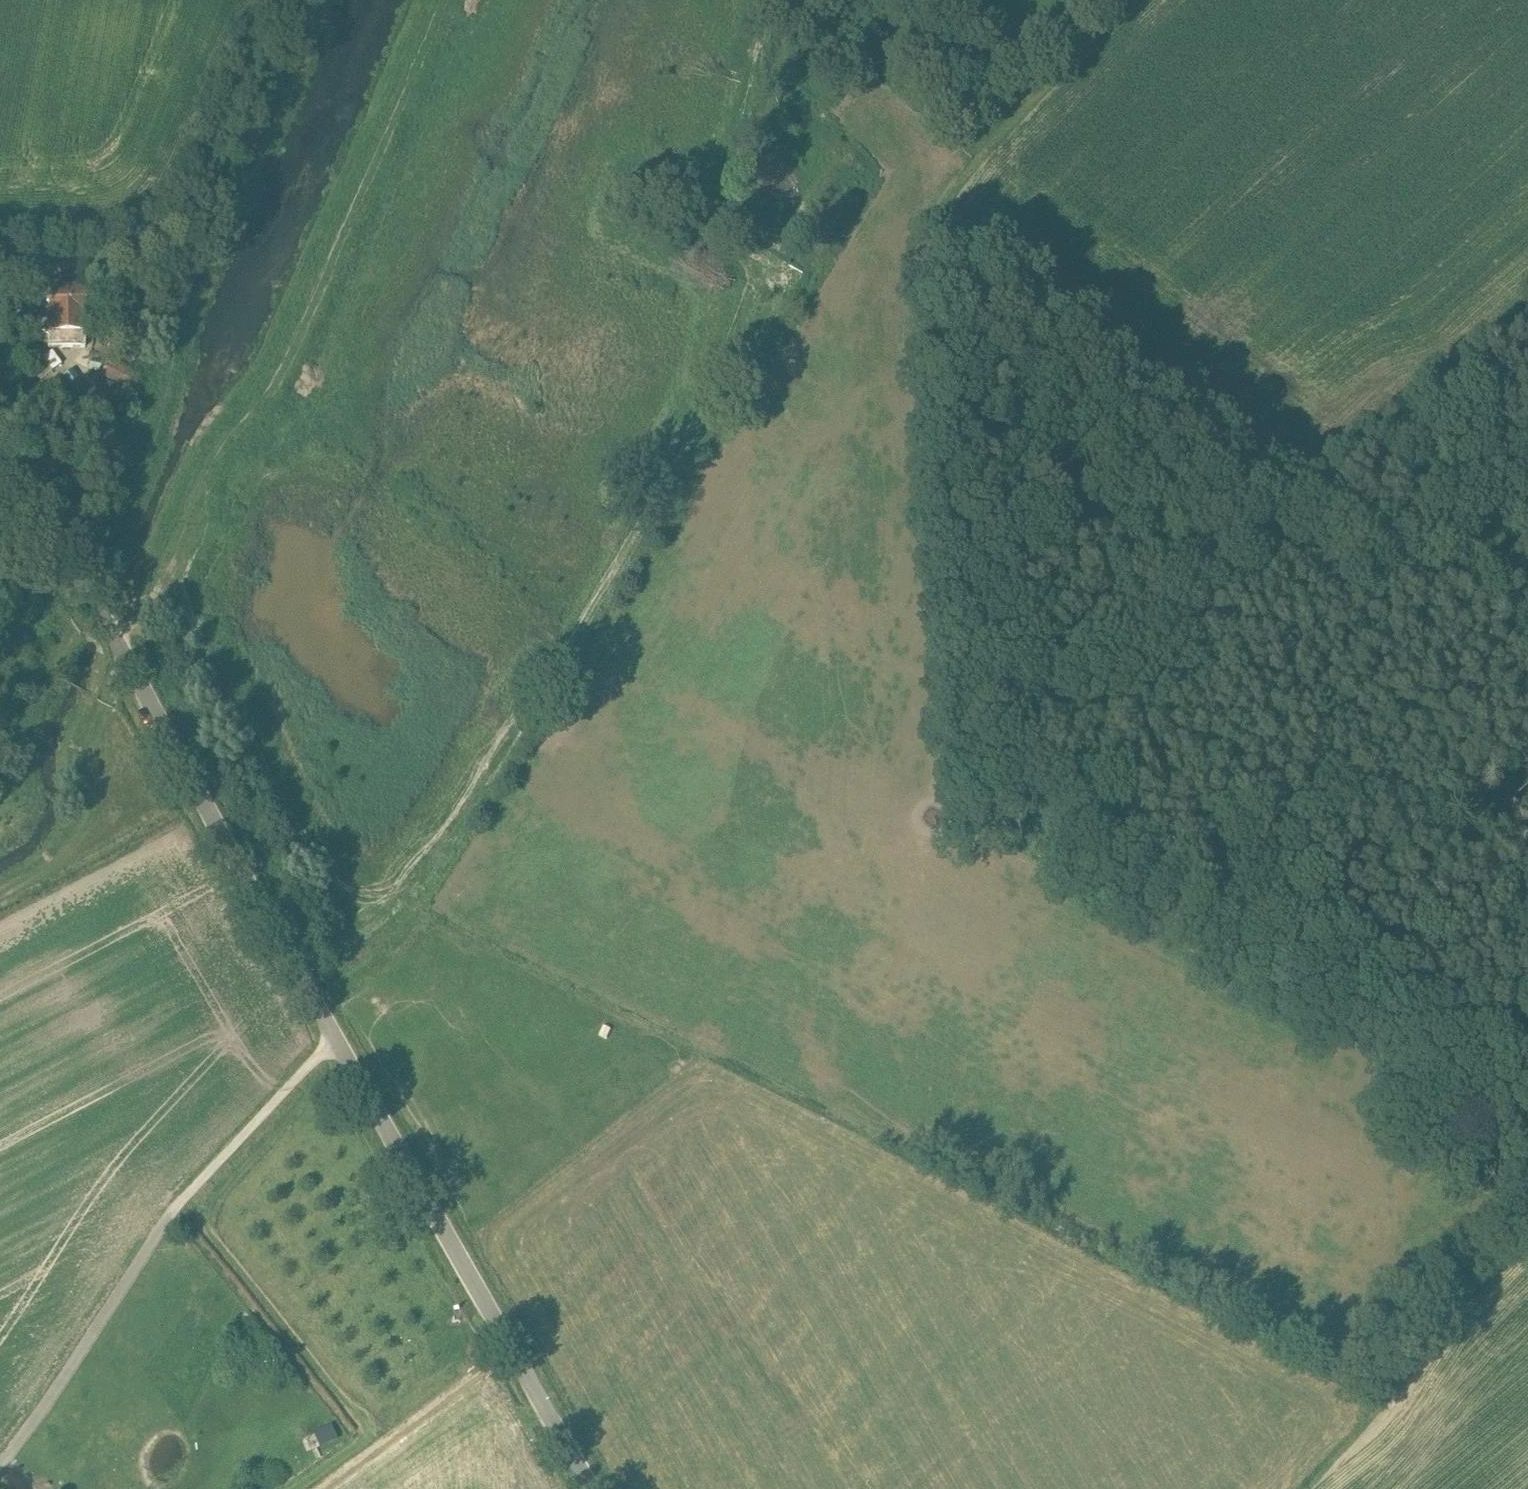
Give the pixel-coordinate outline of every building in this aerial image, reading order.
[(86,284),(49,284),(49,331),(59,331),(85,331),(86,284)] [(29,340),(18,349),(41,379),(52,370),(50,367),(41,356),(32,344),(29,340)] [(115,378),(120,368),(109,363),(104,373),(115,378)] [(331,1426),(314,1433),(320,1448),(338,1441),(331,1426)]
